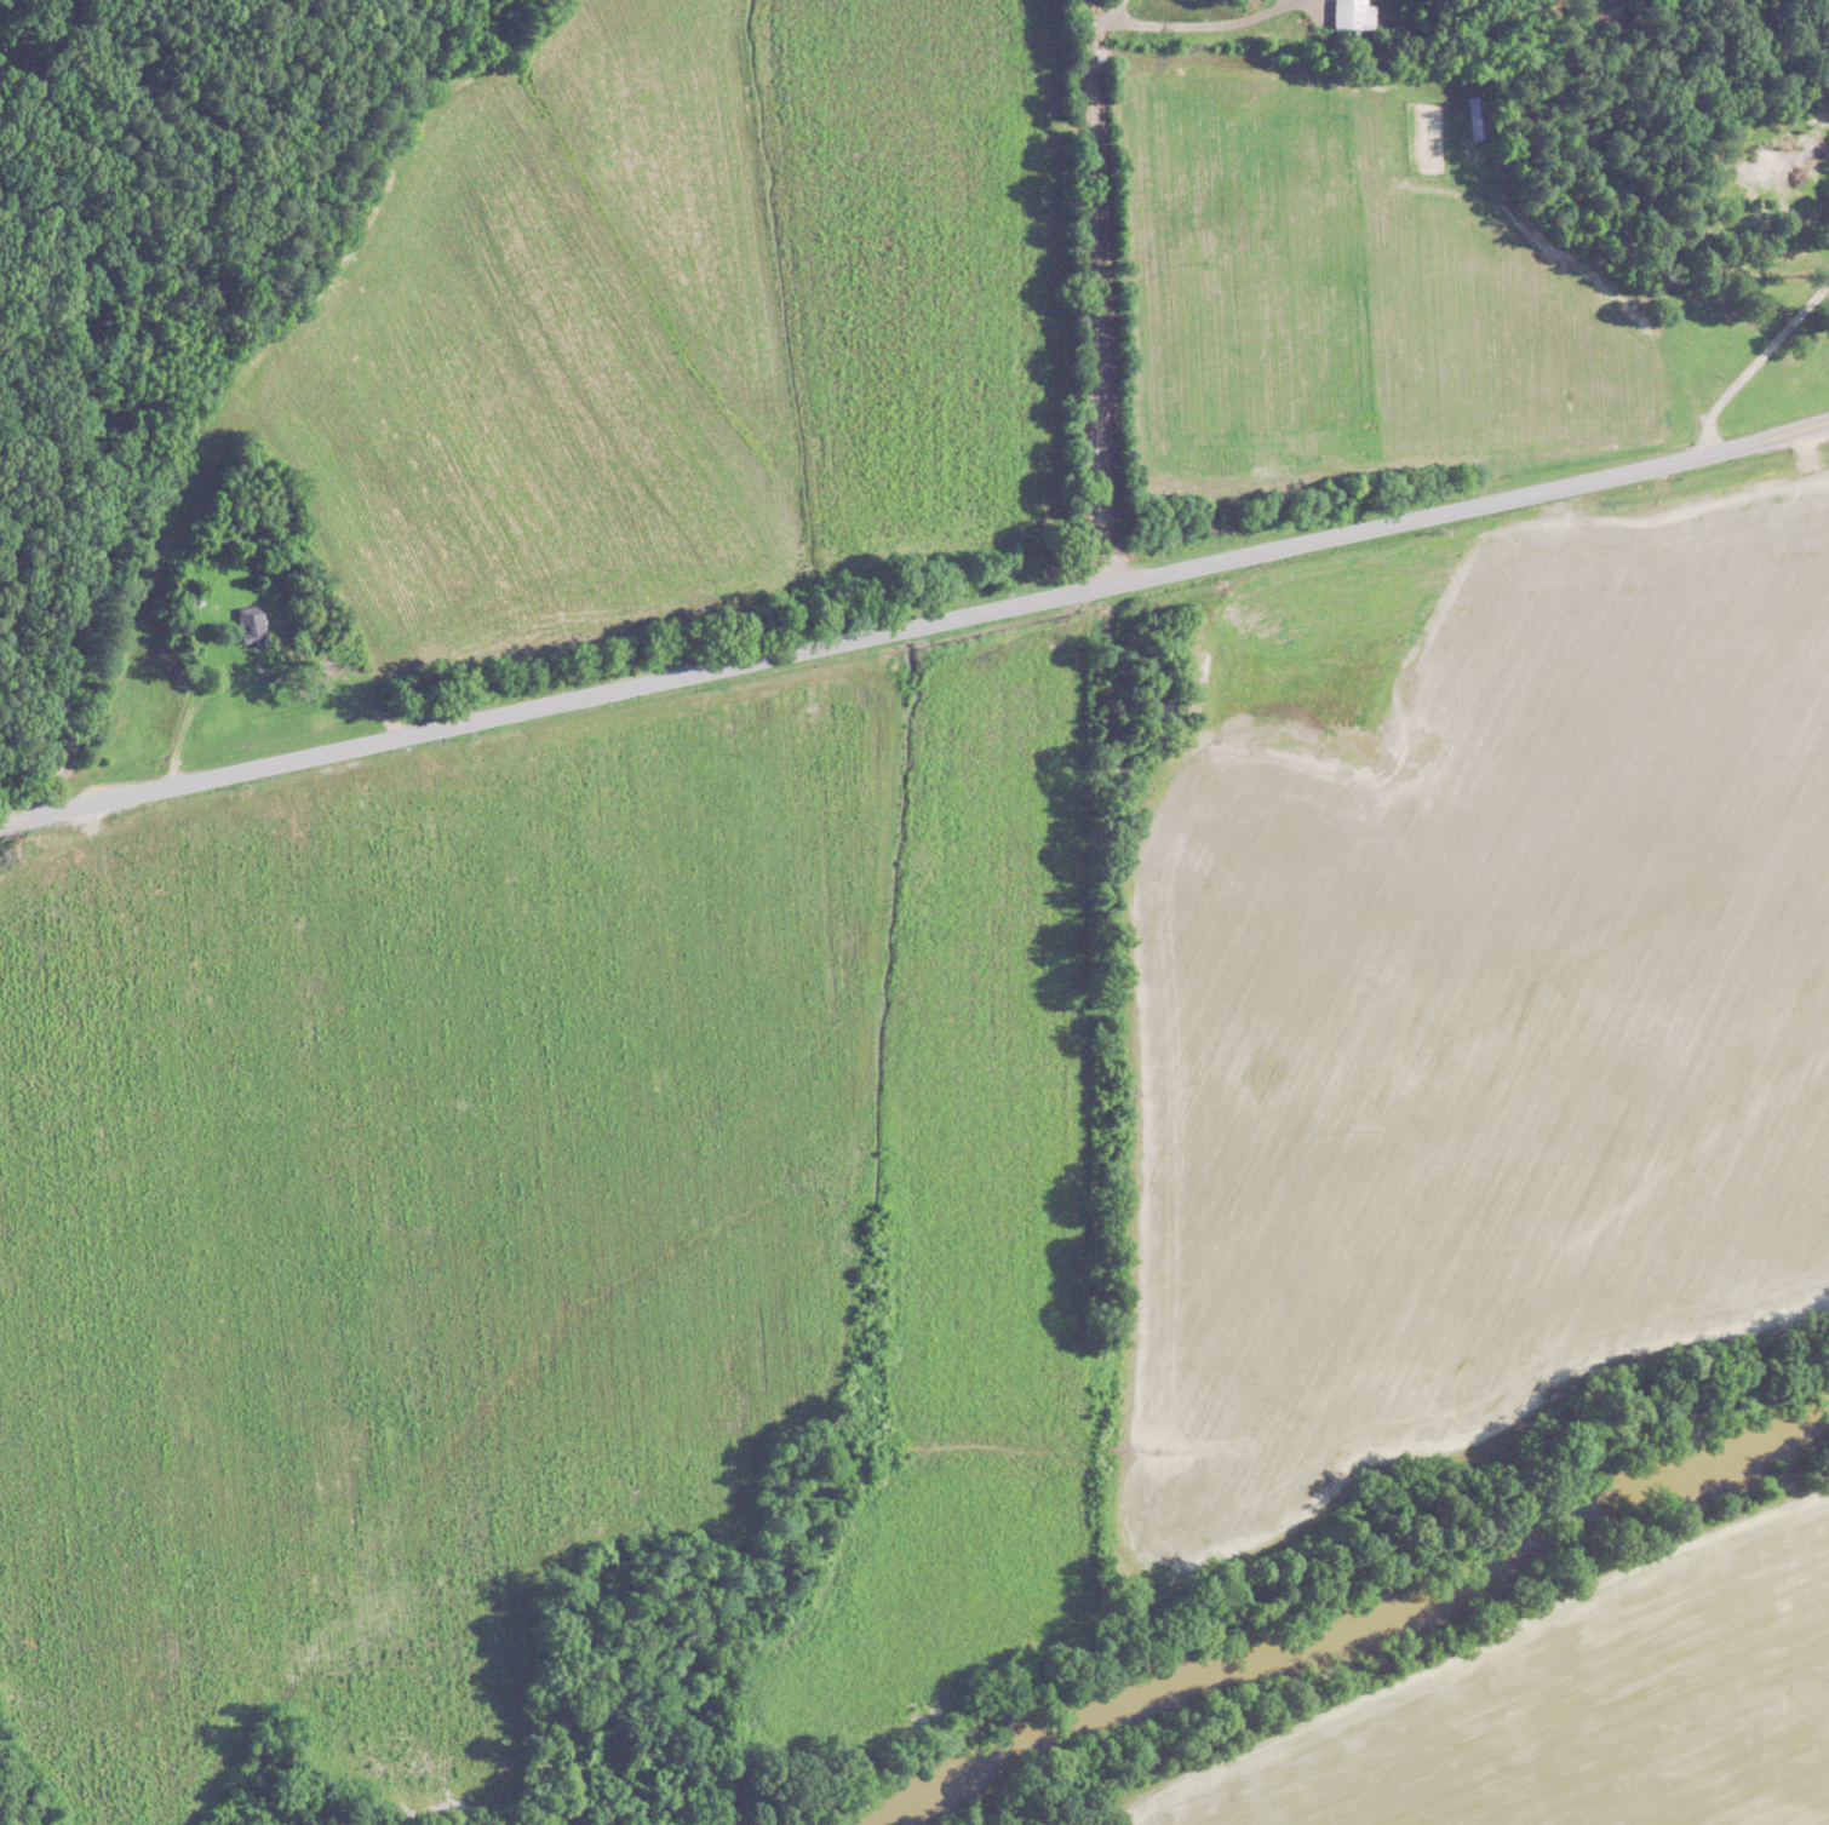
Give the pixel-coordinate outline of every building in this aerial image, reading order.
[(1377,0),(1337,0),(1337,28),(1377,28),(1377,0)] [(1473,140),(1490,139),(1487,114),(1470,116),(1473,140)] [(263,604),(239,608),(246,647),(270,643),(263,604)]
